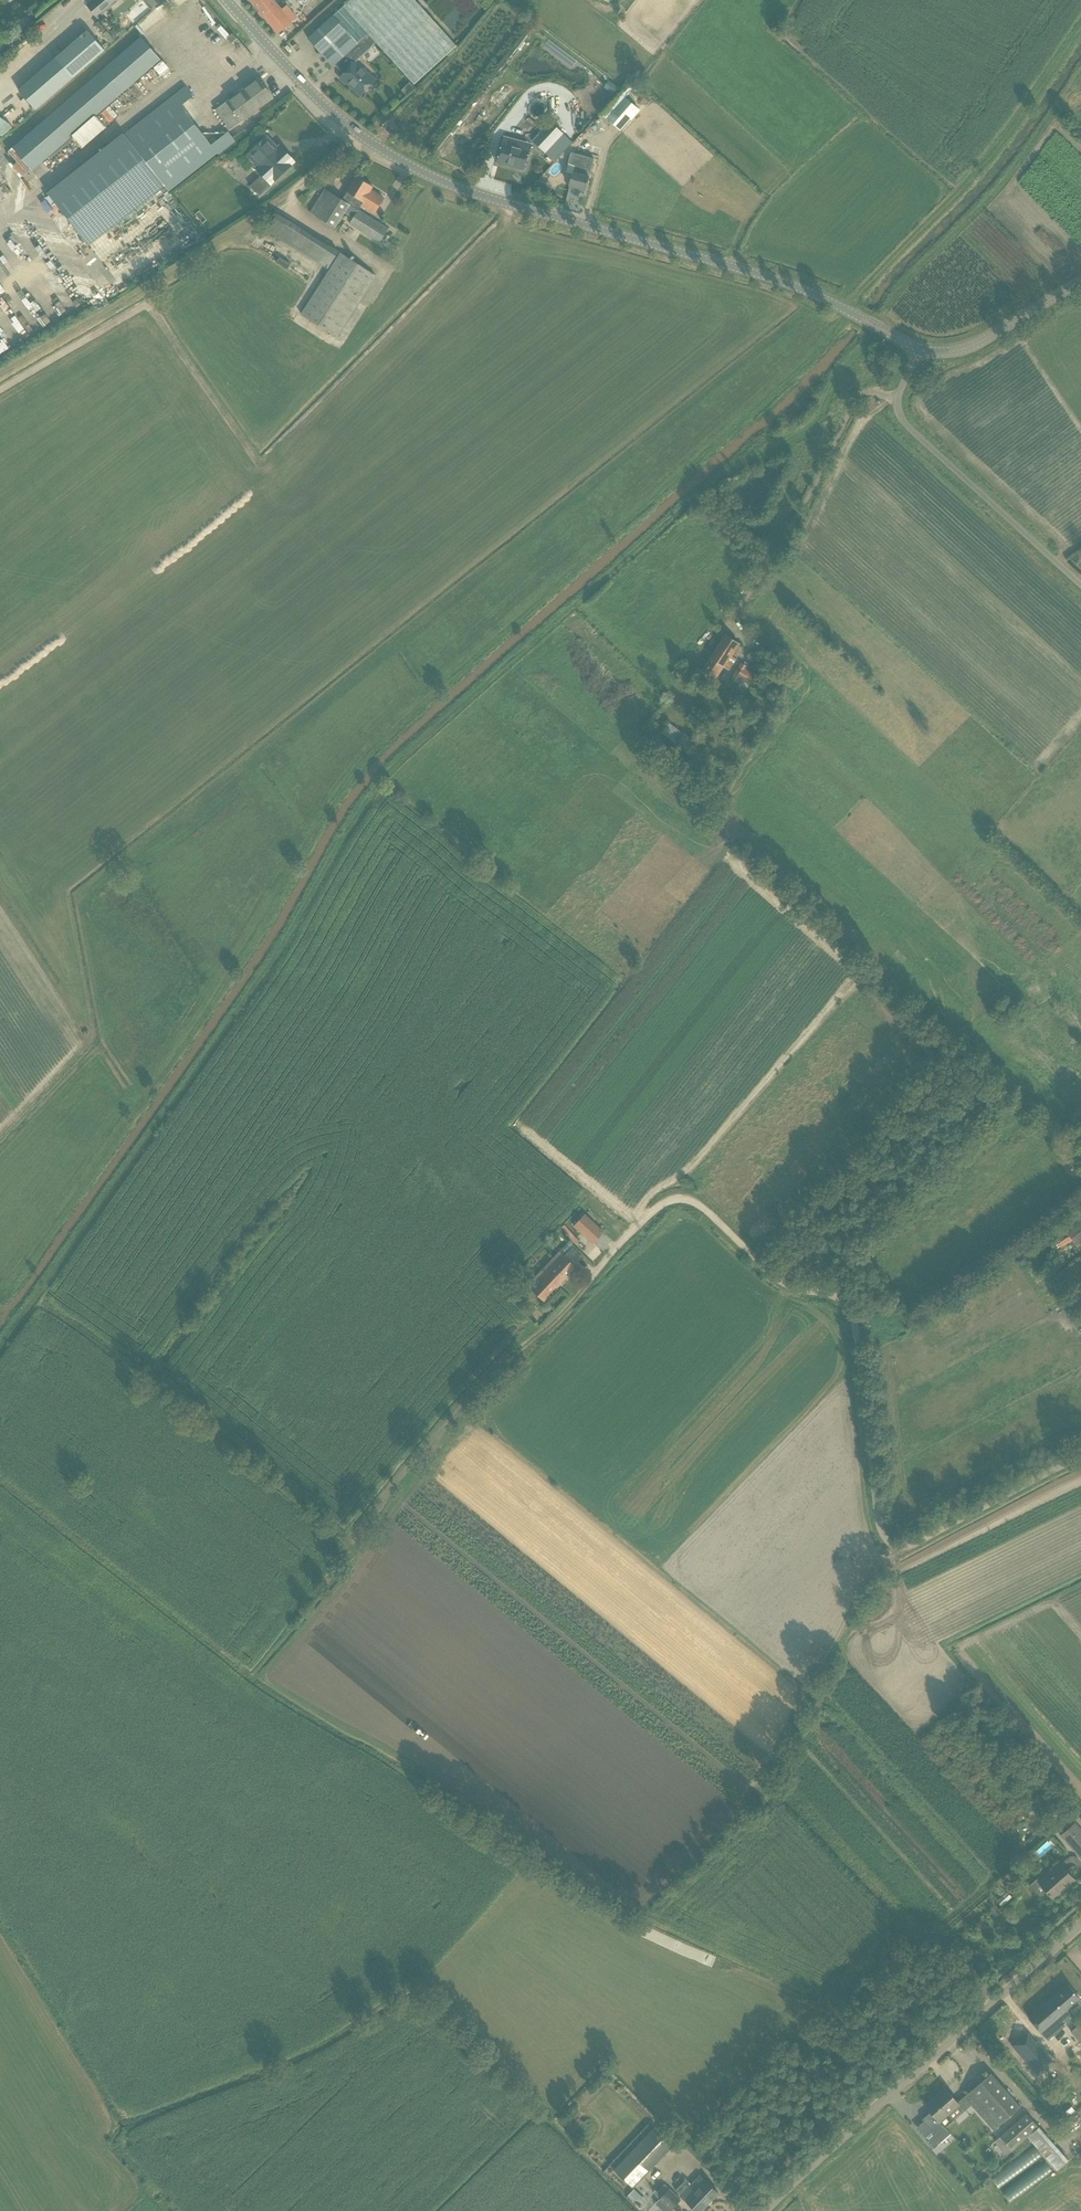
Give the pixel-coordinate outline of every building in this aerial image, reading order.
[(116,0),(92,0),(86,5),(98,19),(118,2),(116,0)] [(151,8),(160,0),(144,0),(151,8)] [(278,33),(286,26),(297,17),(291,10),(286,14),(282,10),(274,0),(250,0),(278,33)] [(362,94),(375,80),(355,62),(376,42),(414,84),(456,45),(415,0),(351,0),(308,38),(333,67),(335,65),(344,74),(340,78),(346,84),(348,81),(362,94)] [(210,2),(199,9),(209,24),(220,17),(210,2)] [(117,26),(111,31),(116,38),(123,32),(117,26)] [(87,30),(55,58),(72,78),(104,50),(87,30)] [(232,44),(237,39),(233,34),(227,39),(232,44)] [(13,146),(12,147),(13,148),(31,168),(33,171),(73,136),(95,116),(161,60),(140,37),(13,146)] [(228,128),(232,128),(273,98),(264,85),(266,83),(263,79),(260,81),(259,78),(227,102),(216,109),(216,112),(228,128)] [(610,81),(605,87),(613,94),(618,87),(610,81)] [(412,93),(419,88),(416,83),(409,88),(412,93)] [(185,86),(177,93),(49,194),(90,246),(165,187),(169,192),(226,147),(235,140),(228,132),(221,137),(220,137),(219,137),(220,138),(211,145),(181,106),(193,96),(185,86)] [(631,120),(640,110),(625,97),(606,119),(621,131),(631,120)] [(3,136),(13,128),(9,123),(0,118),(0,133),(3,136)] [(545,153),(553,145),(563,134),(550,122),(532,141),(545,153)] [(250,152),(260,163),(254,169),(261,176),(250,186),(259,196),(290,166),(295,161),(286,152),(281,157),(265,139),(265,138),(257,145),(250,152)] [(502,141),(497,160),(515,165),(514,167),(524,170),(529,148),(502,141)] [(594,159),(571,153),(569,163),(575,165),(569,185),(570,185),(569,188),(579,191),(579,188),(585,190),(591,170),(594,159)] [(379,244),(383,238),(389,229),(359,210),(362,205),(375,213),(384,198),(371,190),(373,187),(356,176),(346,192),(347,192),(342,200),(325,189),(310,213),(320,219),(334,228),(345,212),(353,218),(350,224),(379,244)] [(536,181),(534,189),(540,191),(542,183),(536,181)] [(249,193),(243,198),(248,204),(254,198),(249,193)] [(339,252),(287,220),(277,214),(267,230),(329,269),(339,252)] [(300,314),(336,338),(377,276),(340,252),(300,314)] [(703,670),(712,676),(715,678),(723,666),(728,670),(736,659),(731,656),(739,644),(726,635),(703,670)] [(747,657),(757,664),(761,659),(751,651),(747,657)] [(740,662),(732,677),(739,681),(740,678),(754,686),(759,677),(749,671),(750,668),(740,662)] [(704,768),(713,755),(668,723),(661,733),(676,744),(674,745),(704,768)] [(1005,1016),(1012,1008),(1016,1003),(1009,996),(1005,1001),(997,1009),(1005,1016)] [(573,1226),(593,1244),(604,1232),(585,1213),(573,1226)] [(1080,1244),(1080,1218),(1047,1241),(1055,1252),(1072,1240),(1077,1247),(1080,1244)] [(543,1272),(547,1276),(533,1290),(544,1301),(576,1267),(565,1256),(559,1251),(550,1261),(552,1262),(543,1272)] [(1061,1272),(1077,1295),(1080,1292),(1080,1258),(1061,1272)] [(1078,1854),(1080,1857),(1080,1831),(1075,1824),(1062,1836),(1078,1854)] [(1039,1883),(1046,1890),(1049,1893),(1048,1893),(1050,1896),(1050,1895),(1053,1898),(1054,1898),(1052,1896),(1065,1885),(1067,1886),(1074,1880),(1067,1871),(1060,1864),(1039,1883)] [(995,1890),(1006,1901),(1010,1897),(1000,1885),(995,1890)] [(1040,1939),(1049,1932),(1042,1923),(1033,1930),(1040,1939)] [(1067,2009),(1079,1999),(1068,1985),(1029,2018),(1041,2031),(1054,2021),(1060,2028),(1073,2017),(1067,2009)] [(1080,2023),(1070,2032),(1080,2044),(1080,2023)] [(842,2032),(841,2041),(850,2042),(851,2032),(842,2032)] [(1020,2106),(998,2081),(991,2072),(964,2096),(971,2104),(993,2129),(1020,2106)] [(1062,2088),(1053,2095),(1059,2102),(1078,2086),(1072,2079),(1062,2088)] [(931,2111),(922,2119),(924,2121),(935,2133),(927,2140),(933,2148),(950,2133),(945,2127),(954,2120),(948,2113),(959,2104),(953,2097),(945,2089),(936,2097),(937,2098),(928,2107),(926,2105),(926,2106),(931,2111)] [(1012,2151),(1038,2127),(1026,2114),(1000,2137),(1012,2151)] [(672,2147),(648,2123),(609,2165),(633,2188),(672,2147)] [(691,2205),(697,2210),(701,2210),(718,2193),(706,2181),(703,2183),(697,2178),(680,2195),(691,2205)] [(664,2183),(654,2194),(670,2210),(680,2199),(664,2183)] [(634,2189),(628,2195),(634,2201),(640,2195),(634,2189)]
